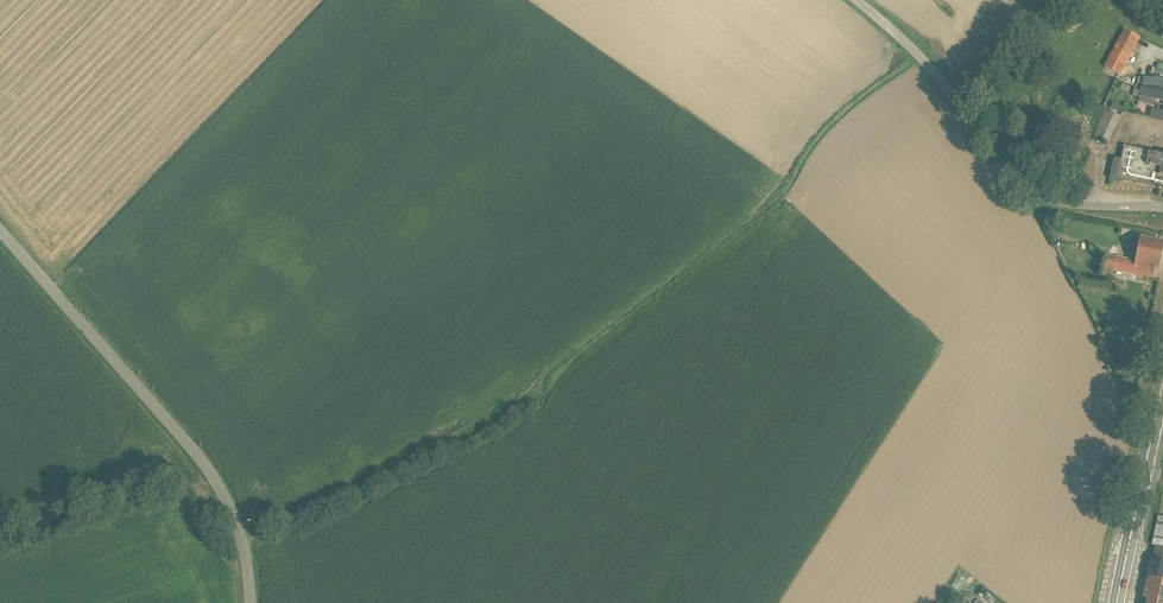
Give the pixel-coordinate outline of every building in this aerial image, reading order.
[(1121,75),(1140,38),(1124,29),(1105,67),(1121,75)] [(1143,77),(1145,70),(1140,69),(1135,87),(1150,91),(1162,94),(1162,79),(1154,77),(1154,79),(1143,77)] [(1135,87),(1135,88),(1134,87),(1132,96),(1140,98),(1139,101),(1152,103),(1153,99),(1162,100),(1162,94),(1150,91),(1135,87)] [(1119,114),(1122,106),(1113,102),(1109,110),(1119,114)] [(1150,116),(1162,119),(1162,109),(1151,107),(1150,116)] [(1105,110),(1094,136),(1109,142),(1120,116),(1105,110)] [(1124,145),(1121,159),(1114,158),(1110,178),(1117,180),(1130,183),(1162,190),(1162,154),(1124,145)] [(1162,250),(1162,242),(1141,235),(1135,261),(1106,256),(1103,274),(1111,276),(1113,270),(1153,278),(1155,269),(1159,270),(1162,250)] [(1111,325),(1115,318),(1108,314),(1105,321),(1111,325)] [(1107,333),(1100,336),(1102,343),(1110,341),(1107,333)] [(1158,517),(1157,517),(1153,540),(1152,546),(1161,548),(1162,548),(1162,518),(1158,517)] [(1147,578),(1162,581),(1162,548),(1161,548),(1154,546),(1147,578)] [(1143,598),(1162,602),(1162,582),(1147,578),(1143,598)]
